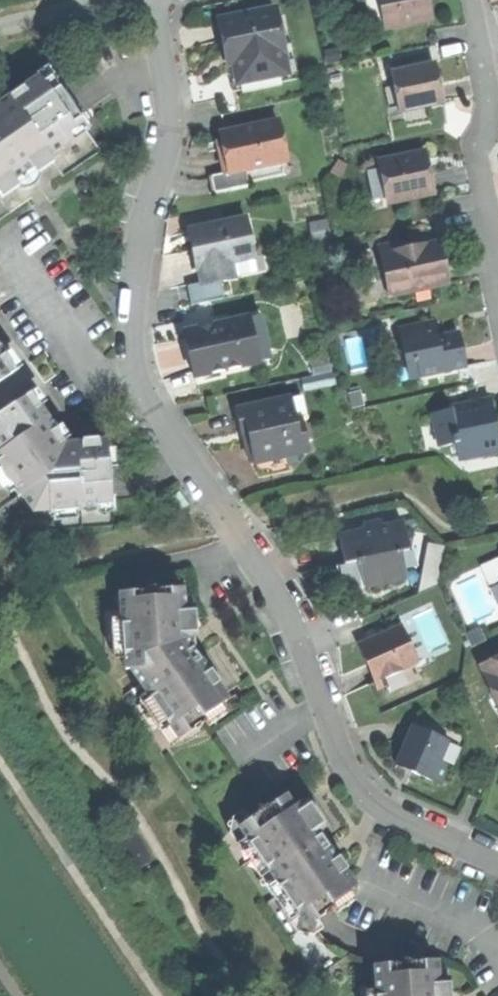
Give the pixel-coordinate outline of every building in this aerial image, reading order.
[(385,28),(432,18),(428,0),(379,0),(385,28)] [(221,40),(224,52),(230,51),(237,82),(282,72),(278,53),(283,52),(274,6),(217,18),(221,40)] [(395,70),(403,109),(439,102),(435,83),(430,62),(395,70)] [(2,198),(17,187),(19,190),(21,190),(23,190),(25,190),(27,190),(30,189),(32,188),(33,187),(34,186),(36,184),(37,182),(38,180),(39,176),(37,174),(53,163),(48,156),(63,146),(59,141),(69,133),(74,139),(90,127),(81,115),(78,117),(54,82),(57,80),(48,66),(36,74),(38,77),(0,103),(0,111),(2,113),(0,114),(0,196),(2,198)] [(244,169),(286,162),(278,121),(221,132),(224,149),(219,150),(221,162),(223,173),(244,169)] [(387,198),(388,203),(433,193),(428,170),(424,151),(379,161),(380,164),(366,167),(373,201),(387,198)] [(288,174),(286,162),(244,169),(247,182),(288,174)] [(247,186),(247,182),(244,169),(223,173),(208,176),(211,192),(247,186)] [(199,266),(202,282),(255,271),(245,220),(188,231),(192,250),(195,266),(199,266)] [(313,224),(316,238),(332,235),(329,220),(313,224)] [(358,252),(368,299),(448,283),(443,261),(439,241),(407,248),(405,242),(358,252)] [(257,315),(245,318),(254,362),(266,360),(257,315)] [(186,356),(190,375),(254,362),(245,318),(181,331),(186,356)] [(399,334),(409,378),(464,366),(460,346),(457,332),(437,336),(433,319),(418,323),(419,330),(399,334)] [(12,373),(19,369),(7,353),(4,355),(0,349),(0,382),(12,373)] [(2,486),(5,486),(10,493),(14,490),(18,496),(22,494),(29,504),(28,505),(33,512),(41,512),(41,510),(48,509),(48,514),(53,513),(53,521),(77,519),(76,511),(81,511),(80,507),(95,504),(96,513),(116,511),(115,496),(111,497),(108,465),(116,464),(115,448),(107,449),(107,441),(75,444),(65,444),(64,442),(68,440),(58,426),(55,429),(40,407),(43,404),(34,391),(28,395),(0,414),(0,485),(2,486)] [(251,444),(255,461),(286,455),(306,451),(299,418),(293,420),(288,399),(237,410),(241,432),(248,430),(251,444)] [(429,412),(435,439),(448,436),(450,444),(454,443),(458,458),(497,450),(497,440),(495,428),(489,399),(429,412)] [(289,470),(286,455),(255,461),(258,477),(289,470)] [(342,552),(344,562),(358,559),(364,585),(374,583),(380,589),(384,581),(404,576),(399,551),(407,549),(401,523),(380,527),(381,530),(366,533),(365,531),(338,536),(342,552)] [(108,638),(108,639),(108,640),(108,641),(109,642),(110,642),(111,642),(112,643),(113,656),(124,656),(125,669),(130,669),(148,696),(139,702),(147,713),(146,714),(145,715),(145,716),(145,717),(146,718),(146,719),(147,719),(148,719),(150,719),(151,719),(158,730),(167,724),(178,740),(205,722),(208,727),(226,714),(223,709),(224,708),(224,706),(224,705),(224,704),(223,703),(226,701),(215,685),(219,682),(210,670),(207,672),(199,662),(201,661),(195,652),(194,651),(193,651),(192,651),(191,650),(195,647),(195,641),(194,636),(197,635),(195,608),(192,608),(191,598),(183,598),(182,588),(119,593),(121,621),(110,622),(111,636),(110,636),(109,637),(108,638)] [(363,660),(366,665),(372,662),(380,679),(402,670),(401,667),(417,660),(401,625),(357,645),(363,660)] [(497,706),(497,657),(480,665),(497,706)] [(417,775),(438,784),(447,764),(438,761),(447,740),(412,725),(395,765),(417,775)] [(227,824),(226,825),(227,826),(227,827),(229,828),(230,828),(229,833),(236,843),(245,837),(263,863),(254,869),(261,880),(260,880),(260,881),(259,882),(259,883),(260,884),(260,885),(261,886),(262,886),(263,886),(264,886),(265,885),(272,896),(281,890),(299,916),(290,922),(297,933),(301,933),(301,935),(302,937),(303,937),(304,938),(306,937),(307,936),(308,935),(312,935),(323,928),(316,919),(332,909),(336,913),(354,901),(350,896),(352,895),(352,893),(352,891),(351,890),(354,888),(343,872),(347,869),(338,857),(334,859),(327,848),(328,847),(323,840),(319,835),(318,836),(315,831),(324,825),(308,802),(300,808),(297,804),(293,806),(285,794),(248,819),(242,810),(232,817),(231,822),(230,822),(228,822),(227,823),(227,824)] [(449,980),(446,980),(446,970),(437,970),(437,960),(380,965),(381,979),(375,979),(376,993),(365,994),(365,995),(450,995),(449,980)]
